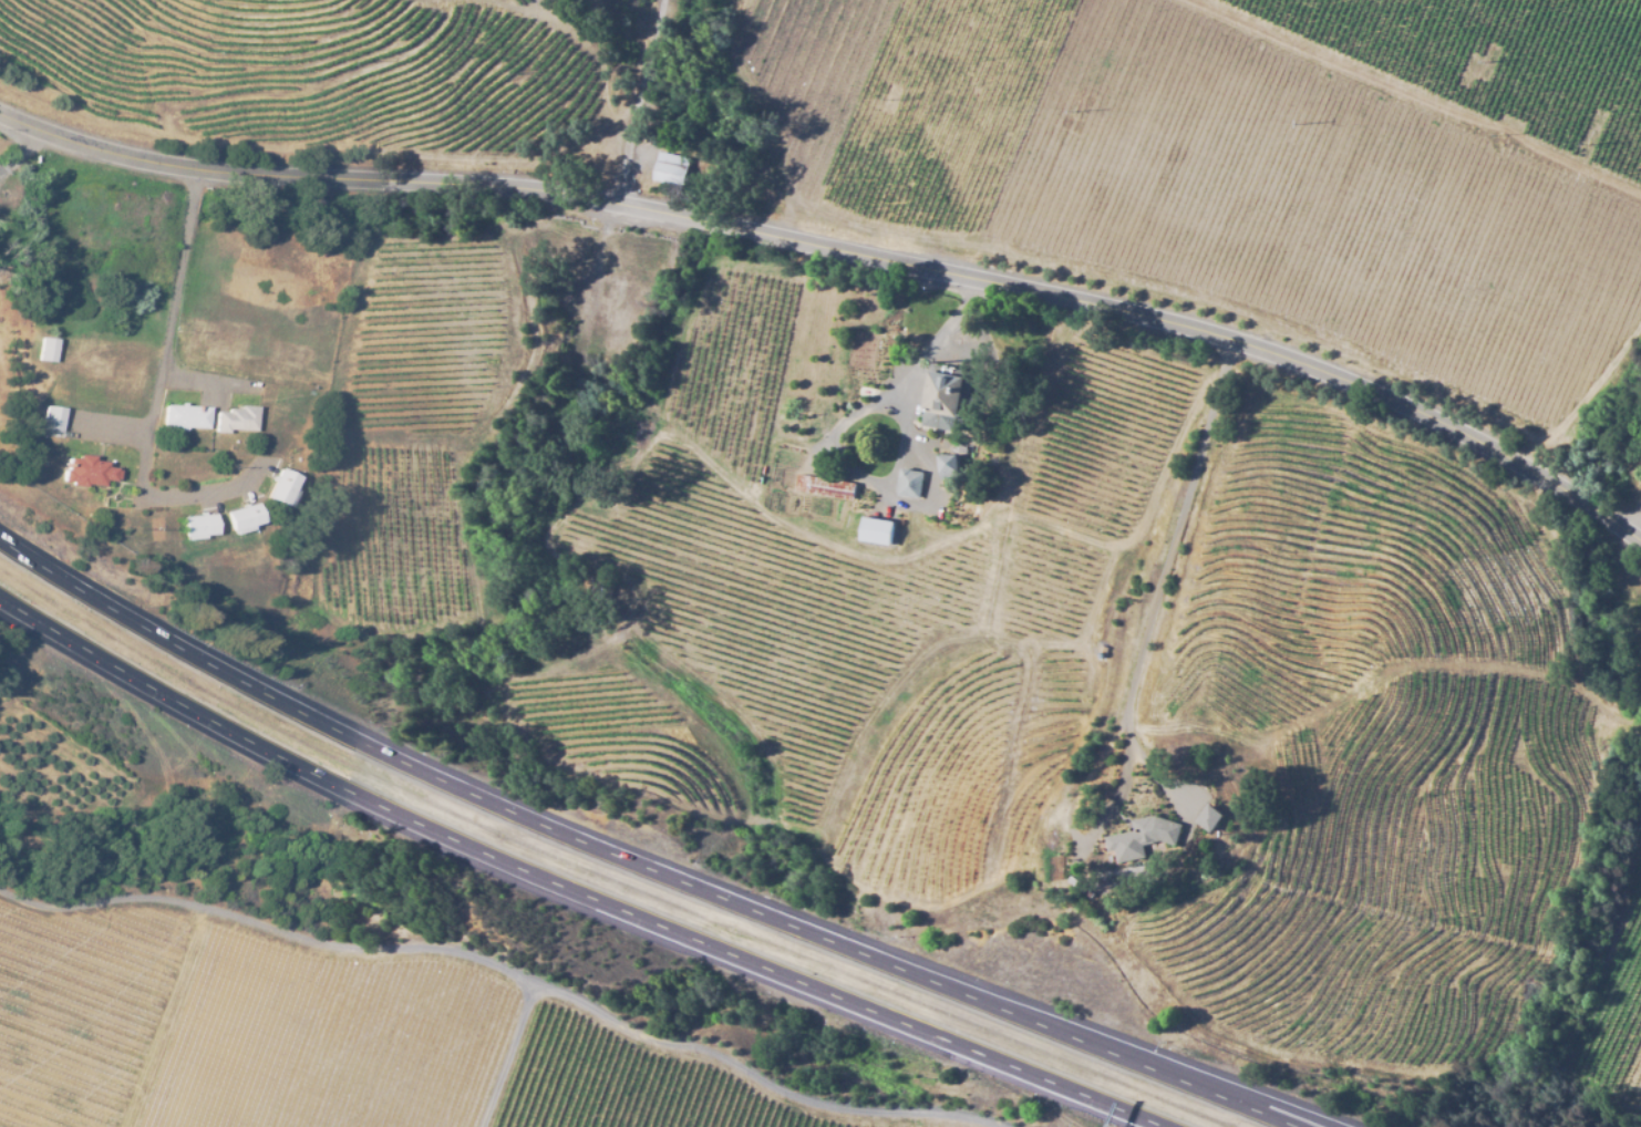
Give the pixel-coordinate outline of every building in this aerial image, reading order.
[(687,155),(656,152),(652,181),(684,184),(687,155)] [(54,363),(37,361),(40,339),(56,340),(54,363)] [(960,434),(920,427),(922,413),(921,412),(929,364),(971,372),(960,434)] [(871,400),(855,397),(857,386),(873,389),(871,400)] [(186,432),(165,431),(165,427),(163,427),(164,406),(178,407),(178,404),(184,404),(184,407),(208,409),(207,431),(186,430),(186,432)] [(61,433),(43,431),(44,421),(42,421),(43,406),(63,410),(61,433)] [(228,435),(213,434),(214,413),(226,413),(226,410),(238,410),(238,407),(256,407),(255,433),(228,431),(228,435)] [(938,480),(936,457),(956,455),(958,478),(938,480)] [(84,488),(70,486),(70,484),(61,483),(63,472),(66,472),(68,459),(76,461),(78,456),(92,457),(92,462),(105,464),(104,468),(114,469),(113,473),(116,473),(116,480),(112,479),(112,483),(103,482),(102,487),(84,486),(84,488)] [(288,508),(285,507),(283,508),(266,499),(274,483),(271,482),(272,477),(275,478),(279,469),(298,478),(292,490),(296,493),(288,508)] [(917,499),(895,496),(899,469),(921,474),(917,499)] [(852,500),(792,492),(795,475),(854,485),(852,500)] [(234,536),(233,533),(230,533),(225,513),(241,508),(241,506),(246,505),(246,507),(256,504),(261,524),(250,527),(252,531),(234,536)] [(185,541),(185,538),(183,538),(180,518),(199,516),(198,514),(204,513),(204,516),(213,515),(215,535),(203,537),(203,539),(185,541)] [(888,547),(858,542),(861,518),(891,523),(888,547)] [(1208,835),(1193,823),(1206,805),(1221,816),(1208,835)] [(1119,864),(1114,865),(1112,851),(1105,852),(1102,838),(1119,834),(1132,831),(1129,821),(1148,817),(1149,818),(1153,817),(1180,826),(1173,848),(1157,841),(1141,846),(1143,858),(1119,864)]
